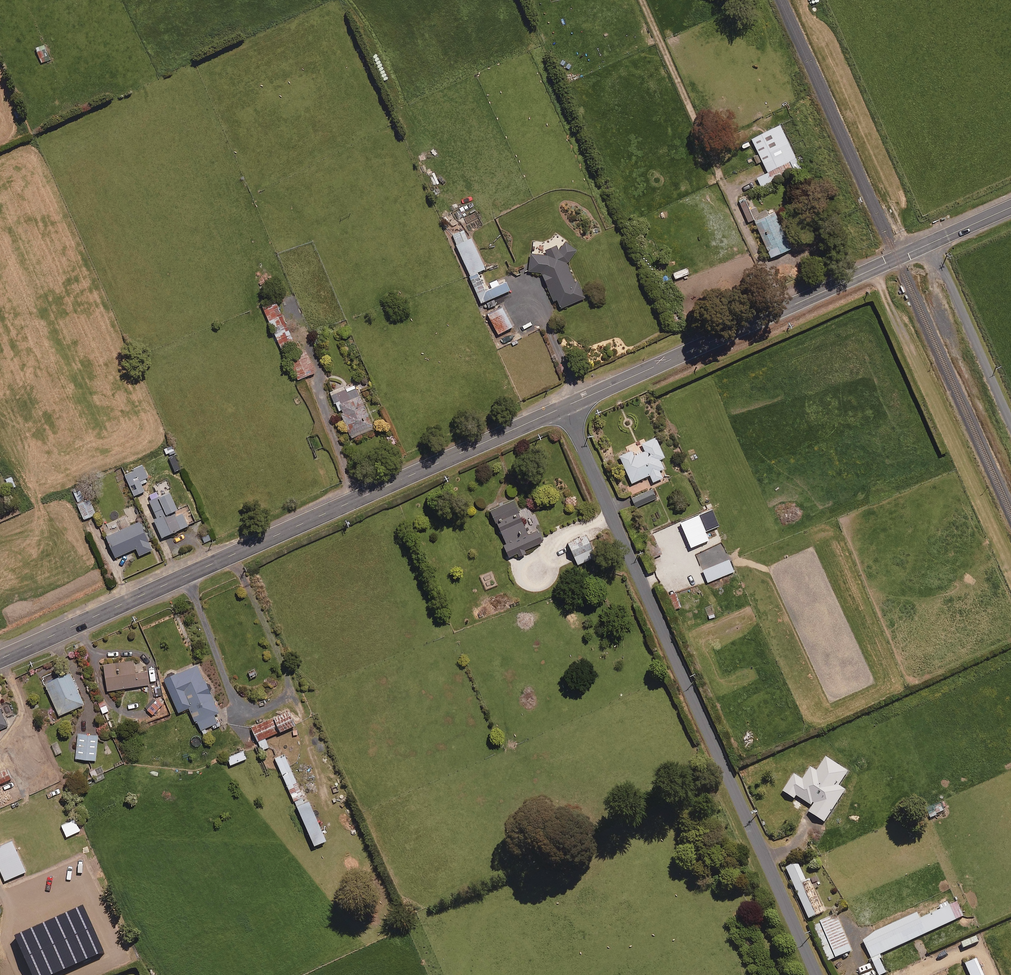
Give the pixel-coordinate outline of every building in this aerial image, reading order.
[(760,186),(785,174),(800,166),(780,123),(751,137),(767,170),(756,176),(760,186)] [(765,208),(758,211),(751,194),(738,199),(748,221),(754,218),(755,219),(768,214),(765,208)] [(768,214),(755,219),(771,256),(791,247),(775,210),(768,214)] [(469,273),(477,270),(484,267),(471,236),(467,238),(464,229),(452,234),(469,273)] [(576,249),(565,240),(559,248),(556,244),(552,244),(546,248),(546,254),(529,252),(528,269),(540,271),(553,299),(556,298),(560,306),(584,296),(577,279),(574,281),(566,262),(576,249)] [(477,270),(469,273),(483,308),(496,303),(493,296),(509,289),(506,280),(485,289),(477,270)] [(276,298),(262,304),(281,352),(296,346),(276,298)] [(512,325),(502,306),(488,313),(498,332),(512,325)] [(314,371),(308,354),(291,360),(298,378),(314,371)] [(356,384),(331,394),(348,437),(373,427),(356,384)] [(664,455),(655,435),(618,451),(631,481),(649,473),(653,480),(662,476),(659,469),(664,466),(660,457),(664,455)] [(134,467),(132,463),(122,467),(134,494),(144,490),(141,483),(149,479),(142,463),(134,467)] [(656,497),(653,488),(632,497),(636,506),(656,497)] [(83,497),(80,489),(73,491),(83,518),(95,513),(88,495),(83,497)] [(184,525),(169,489),(147,498),(162,534),(184,525)] [(528,532),(513,498),(491,508),(505,541),(503,542),(510,558),(526,551),(524,548),(542,540),(537,528),(528,532)] [(152,548),(139,520),(105,535),(115,556),(135,546),(139,554),(152,548)] [(597,555),(588,533),(568,541),(577,563),(597,555)] [(734,570),(729,558),(702,569),(707,581),(734,570)] [(681,605),(675,592),(669,594),(675,608),(681,605)] [(738,602),(730,602),(731,615),(739,614),(738,602)] [(135,672),(133,659),(103,663),(107,689),(149,683),(147,670),(135,672)] [(207,686),(198,663),(164,676),(177,710),(185,707),(188,715),(194,713),(200,728),(212,723),(214,727),(219,725),(214,712),(218,711),(208,686),(207,686)] [(83,702),(69,670),(44,681),(58,713),(83,702)] [(294,723),(288,708),(251,724),(261,749),(268,746),(264,736),(294,723)] [(98,734),(77,732),(75,757),(95,759),(98,734)] [(246,757),(243,750),(227,756),(230,763),(246,757)] [(293,799),(303,795),(284,753),(275,757),(293,799)] [(6,768),(0,770),(0,781),(11,777),(6,768)] [(302,797),(295,800),(313,842),(325,837),(308,798),(303,800),(302,797)] [(942,803),(927,808),(931,818),(938,815),(937,813),(945,811),(942,803)] [(832,809),(825,805),(820,812),(828,817),(832,809)] [(822,817),(816,815),(811,827),(817,829),(822,817)] [(17,874),(18,878),(23,875),(22,871),(25,870),(11,839),(0,844),(0,870),(6,882),(14,878),(13,875),(17,874)] [(807,880),(799,861),(787,867),(810,918),(826,911),(811,878),(807,880)] [(957,902),(921,918),(918,913),(863,938),(880,974),(881,974),(887,972),(879,955),(964,916),(957,902)] [(108,912),(102,915),(114,944),(120,941),(108,912)] [(853,950),(837,914),(814,924),(829,960),(853,950)] [(99,916),(93,918),(106,947),(112,944),(99,916)] [(978,935),(961,944),(963,949),(981,941),(978,935)] [(946,951),(935,955),(938,962),(948,958),(946,951)] [(976,959),(966,963),(972,974),(983,974),(976,959)]
